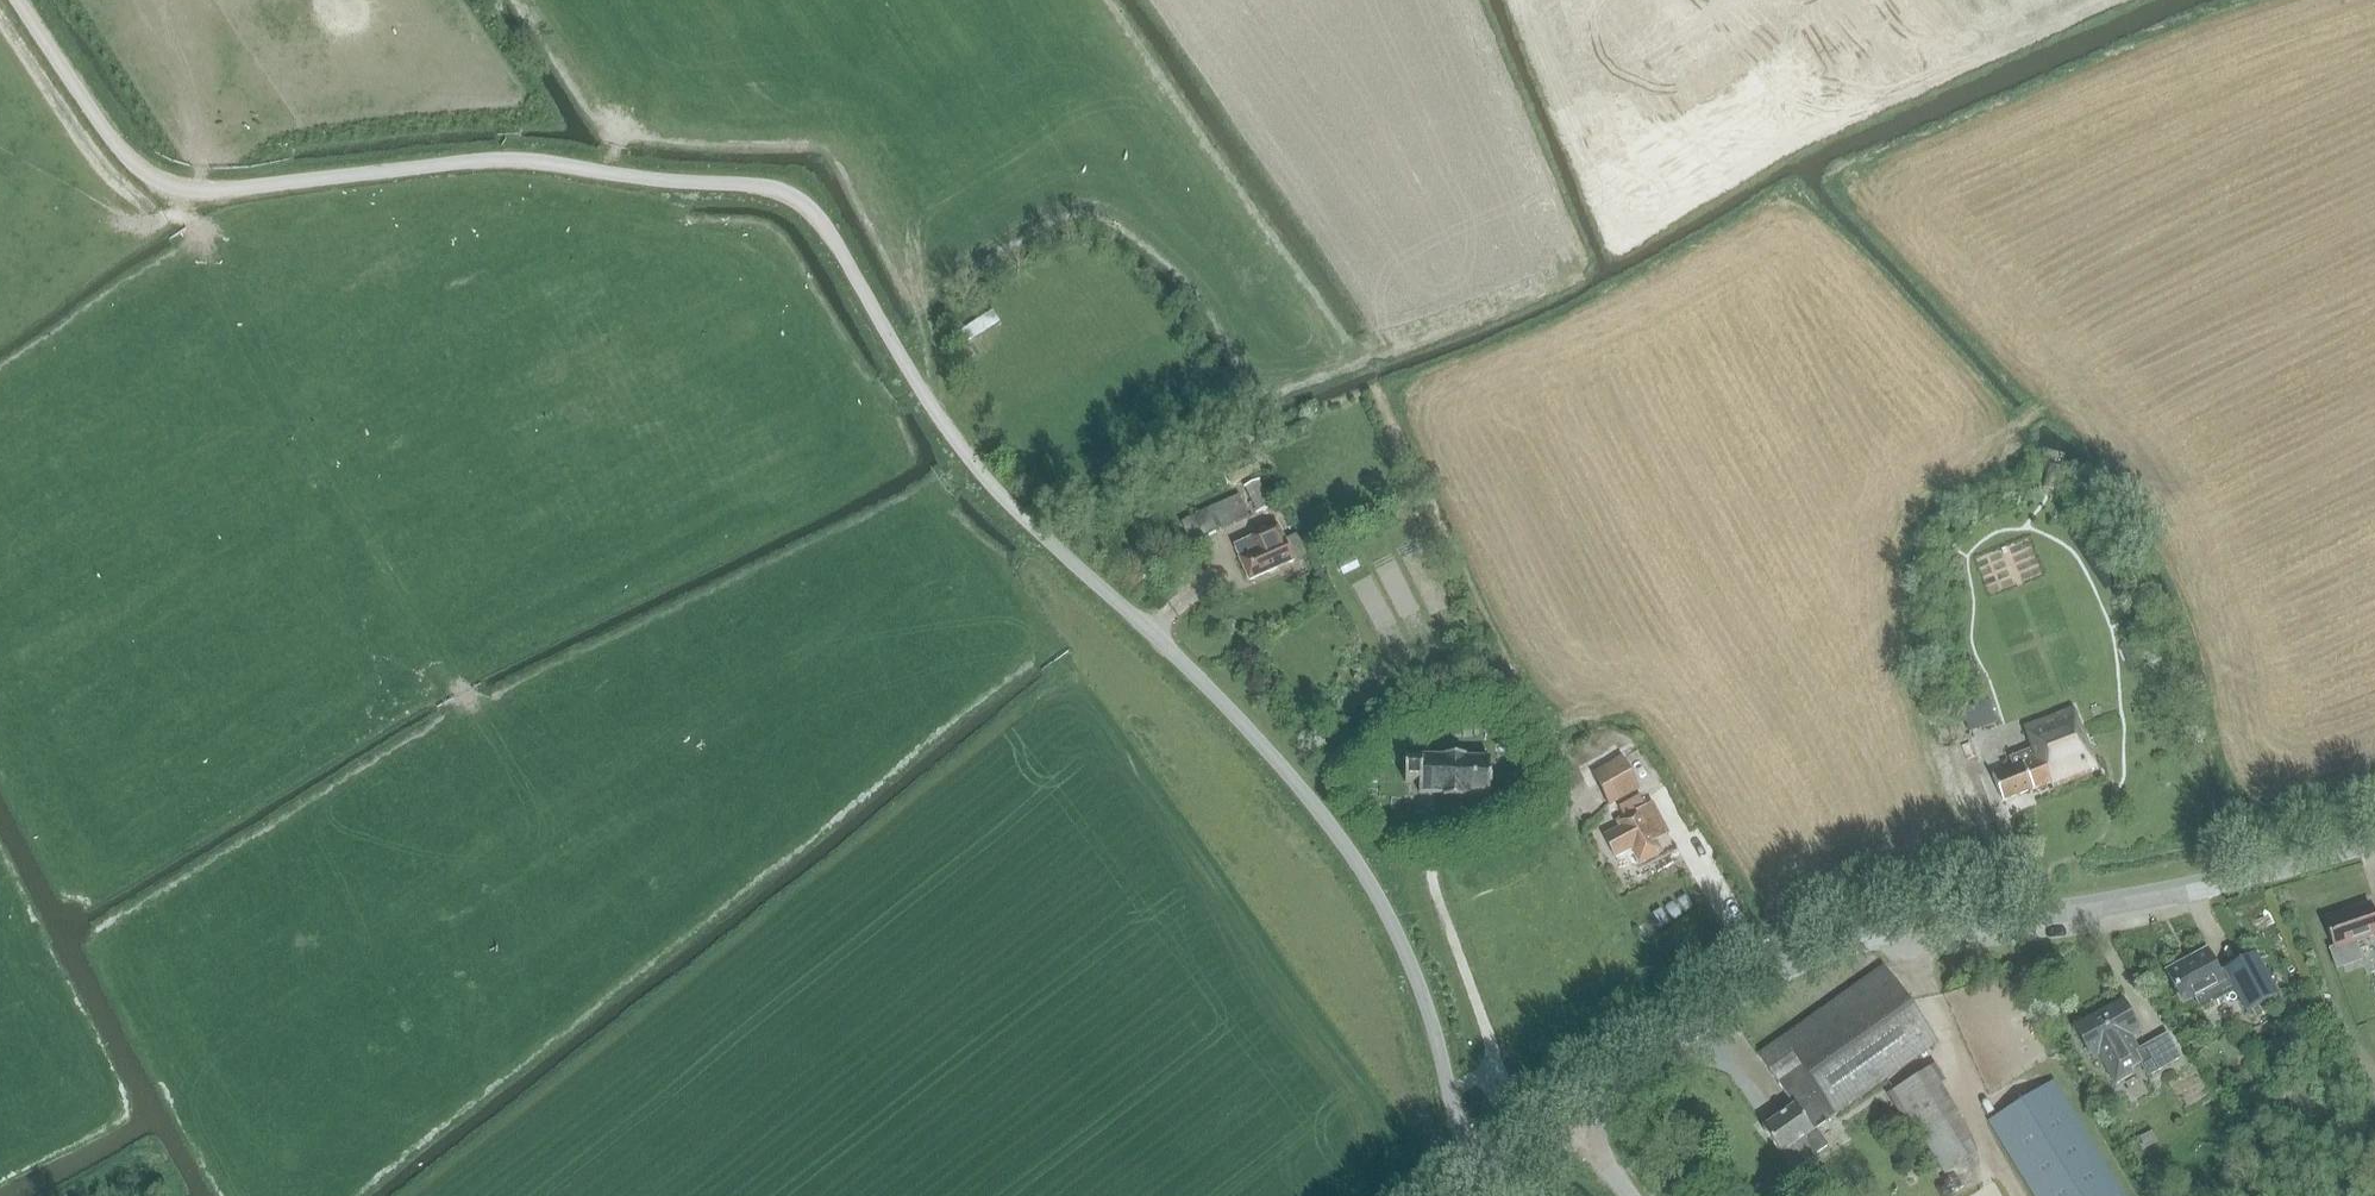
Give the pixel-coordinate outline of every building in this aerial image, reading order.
[(965,345),(1005,323),(998,311),(958,333),(965,345)] [(1257,434),(1260,444),(1274,439),(1271,428),(1257,434)] [(1258,481),(1245,487),(1256,513),(1270,506),(1258,481)] [(1250,516),(1239,494),(1180,521),(1190,544),(1250,516)] [(1249,580),(1294,560),(1277,525),(1234,545),(1249,580)] [(1994,723),(1987,701),(1959,710),(1967,732),(1994,723)] [(2053,788),(2098,771),(2073,709),(2025,728),(2033,748),(2010,758),(2013,766),(1992,774),(2002,801),(2051,782),(2053,788)] [(1492,788),(1492,766),(1490,766),(1490,759),(1466,758),(1466,755),(1444,754),(1444,757),(1420,756),(1420,766),(1419,766),(1408,766),(1408,765),(1405,765),(1405,768),(1406,768),(1406,779),(1405,779),(1405,782),(1408,782),(1419,782),(1419,783),(1419,792),(1443,793),(1443,796),(1465,797),(1465,794),(1489,795),(1490,788),(1492,788)] [(1626,794),(1610,762),(1589,773),(1606,805),(1626,794)] [(1653,836),(1665,829),(1651,803),(1646,807),(1640,796),(1619,807),(1625,818),(1618,822),(1620,826),(1604,835),(1616,857),(1626,852),(1633,865),(1639,862),(1640,863),(1662,851),(1653,836)] [(2374,919),(2369,903),(2324,918),(2334,947),(2329,948),(2336,968),(2362,959),(2355,941),(2374,934),(2374,919)] [(2243,1012),(2277,994),(2254,952),(2217,972),(2206,951),(2167,972),(2183,1002),(2194,996),(2200,1008),(2232,991),(2243,1012)] [(1815,1129),(1938,1042),(1885,964),(1758,1054),(1794,1106),(1762,1128),(1792,1171),(1815,1155),(1814,1154),(1826,1145),(1815,1129)] [(2129,1038),(2140,1031),(2122,1000),(2074,1027),(2092,1059),(2099,1055),(2115,1083),(2133,1073),(2130,1069),(2139,1063),(2147,1076),(2180,1058),(2166,1033),(2136,1050),(2129,1038)] [(1933,1062),(1884,1093),(1903,1124),(1908,1120),(1942,1175),(1975,1153),(1962,1120),(1939,1084),(1945,1080),(1933,1062)] [(2052,1081),(1989,1120),(2036,1195),(2122,1195),(2052,1081)]
